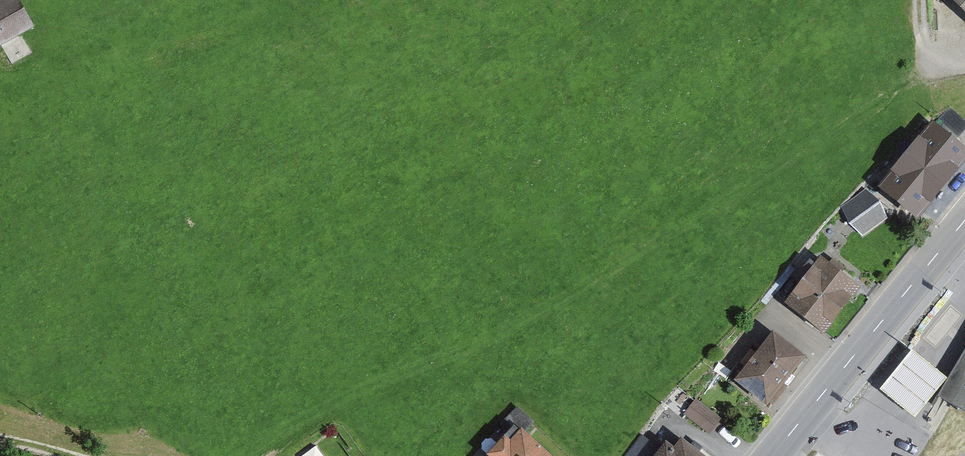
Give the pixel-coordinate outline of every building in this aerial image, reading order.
[(0,6),(0,48),(1,49),(44,24),(31,0),(11,0),(0,6)] [(964,12),(964,0),(953,0),(964,12)] [(964,178),(964,135),(942,119),(890,191),(934,222),(964,178)] [(863,233),(889,215),(873,191),(846,208),(863,233)] [(875,285),(833,257),(798,308),(840,337),(875,285)] [(741,388),(774,413),(817,357),(784,332),(741,388)] [(912,349),(880,389),(894,400),(907,410),(915,417),(947,377),(939,371),(926,360),(912,349)] [(938,400),(964,416),(964,355),(938,400)] [(686,395),(676,411),(712,436),(723,421),(686,395)] [(486,455),(553,455),(554,454),(519,422),(508,433),(504,429),(485,449),(489,453),(486,455)] [(664,455),(711,455),(681,434),(668,452),(664,455)] [(668,452),(645,435),(630,455),(664,455),(668,452)]
